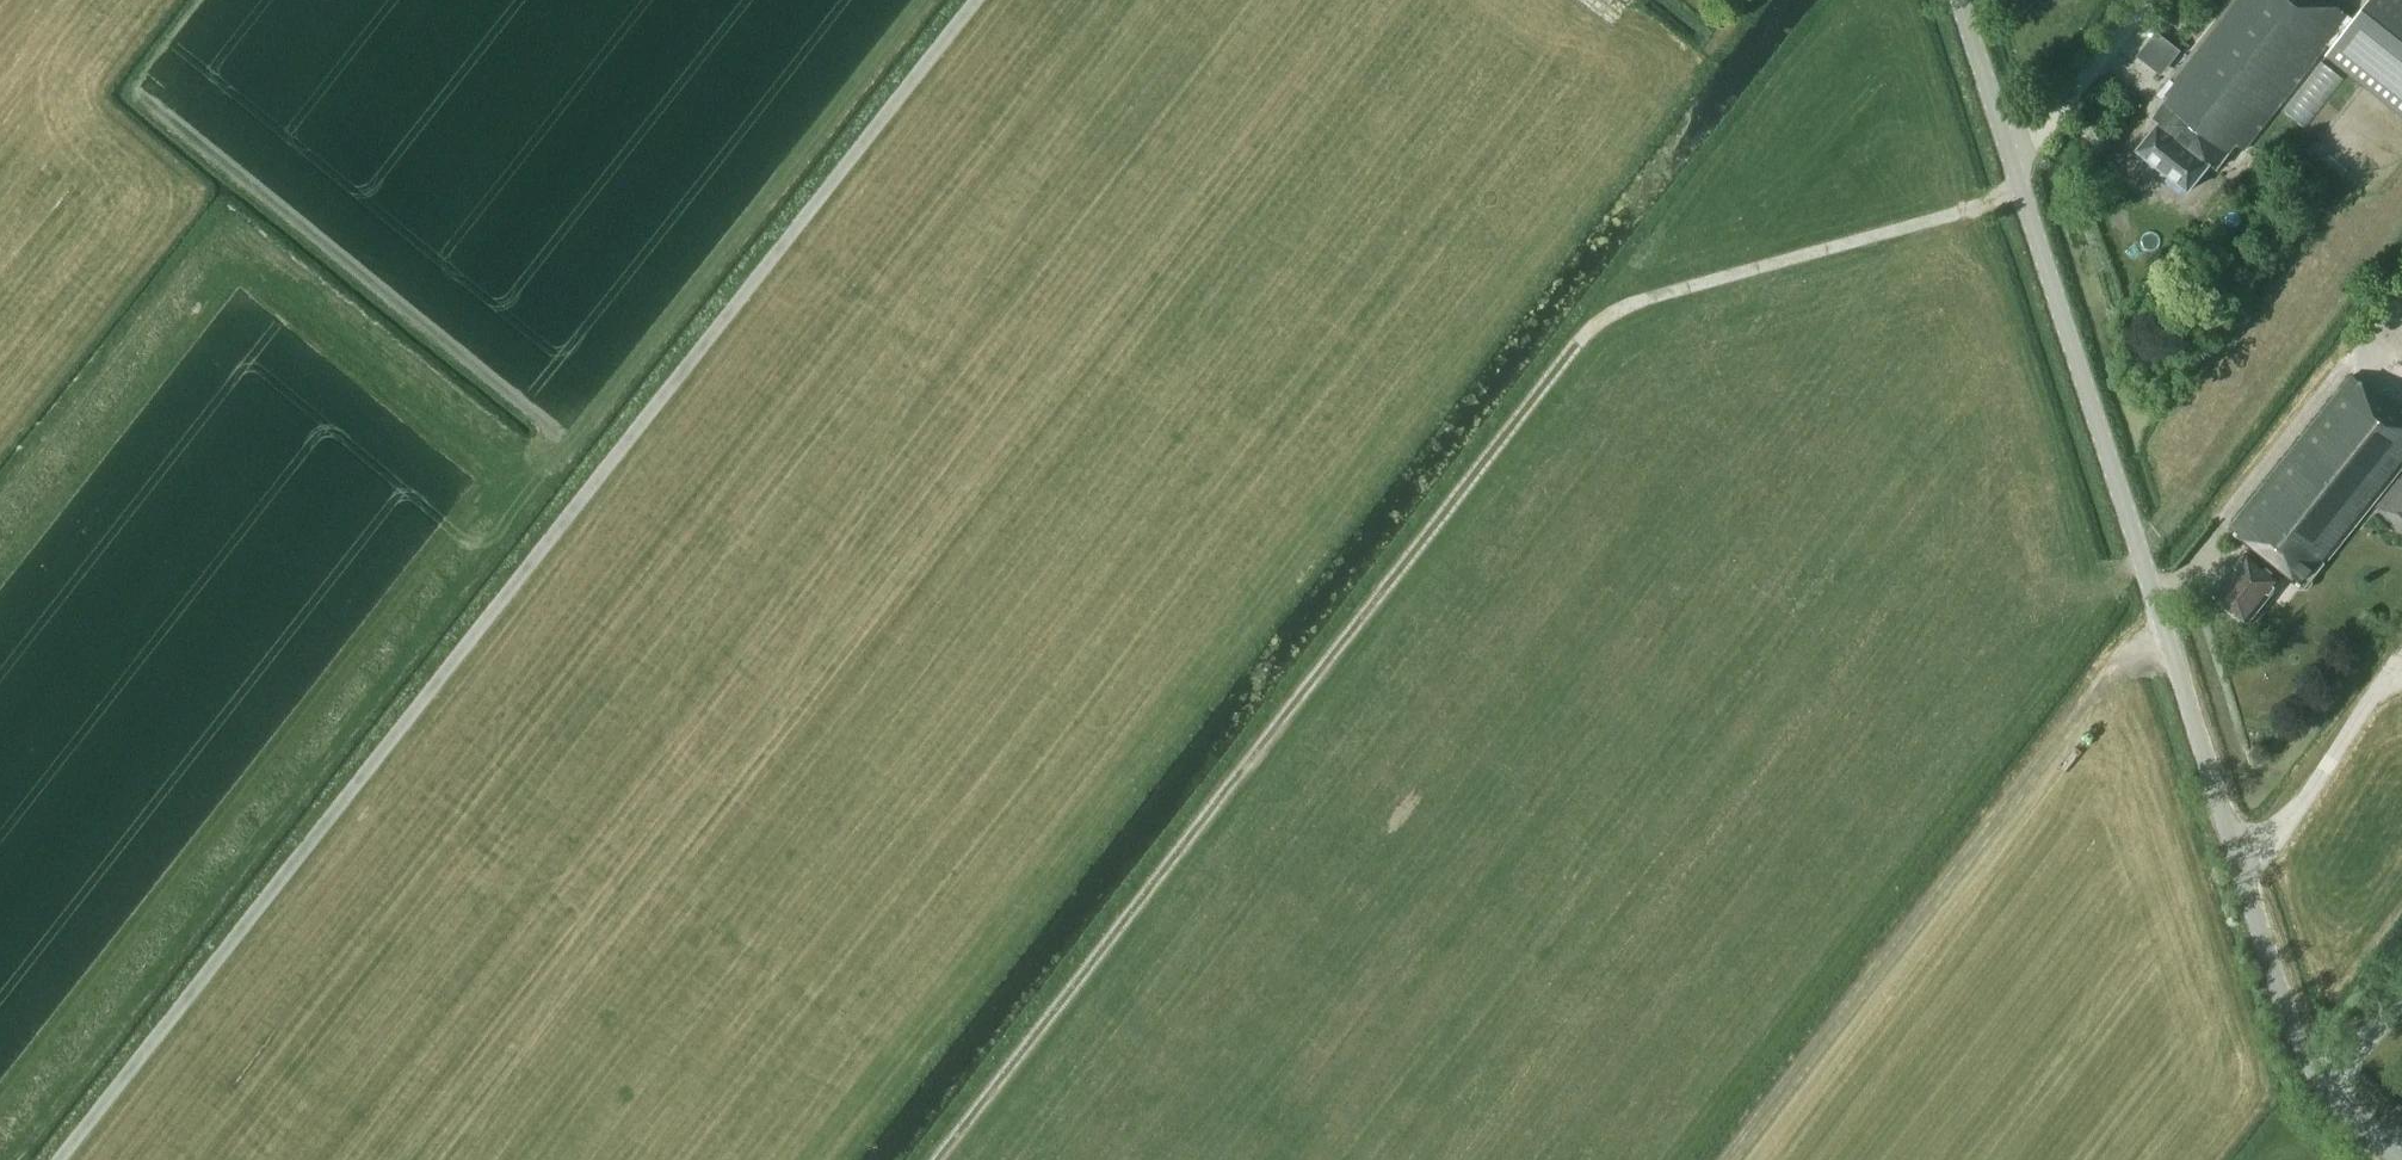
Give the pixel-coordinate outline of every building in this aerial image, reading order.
[(2330,0),(2230,0),(2158,92),(2167,99),(2152,119),(2158,124),(2139,149),(2191,190),(2212,162),(2217,166),(2238,141),(2245,146),(2327,42),(2331,45),(2325,53),(2401,113),(2401,0),(2367,0),(2353,18),(2330,0)] [(2165,71),(2184,46),(2160,27),(2140,52),(2165,71)] [(2299,590),(2304,590),(2308,584),(2306,582),(2401,463),(2401,415),(2354,376),(2230,531),(2254,550),(2250,555),(2248,553),(2214,595),(2250,624),(2287,576),(2298,585),(2299,590)] [(2373,506),(2401,530),(2401,470),(2373,506)]
